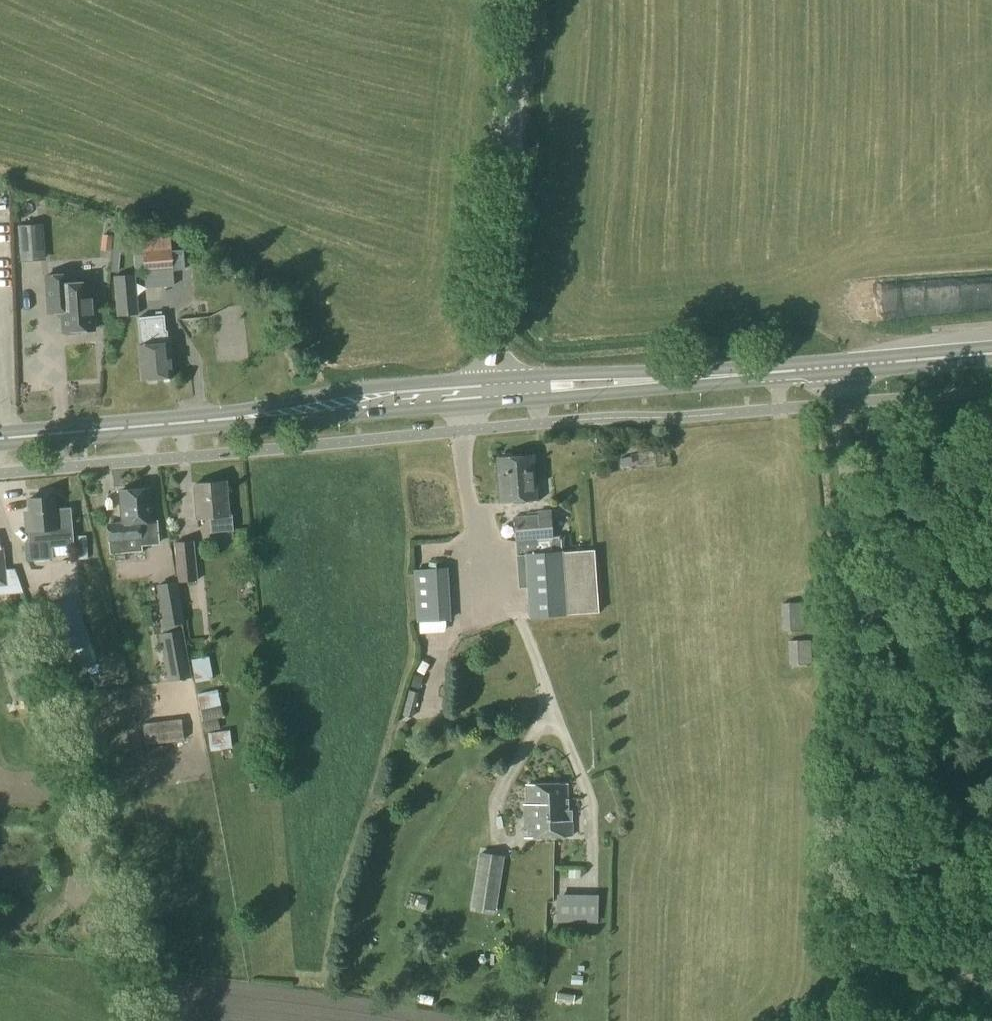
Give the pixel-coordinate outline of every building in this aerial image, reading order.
[(20,262),(45,260),(43,224),(18,225),(20,262)] [(110,251),(112,236),(101,235),(99,250),(110,251)] [(144,273),(172,271),(170,237),(142,239),(142,242),(144,268),(144,273)] [(144,268),(142,242),(141,242),(133,242),(134,269),(144,268)] [(182,251),(171,252),(172,271),(173,272),(184,271),(182,251)] [(72,284),(71,274),(43,276),(46,314),(60,313),(60,320),(63,319),(65,335),(96,332),(91,282),(72,284)] [(116,317),(138,314),(134,275),(112,277),(116,317)] [(166,288),(152,288),(152,299),(166,300),(166,288)] [(165,332),(164,316),(139,319),(141,347),(140,347),(142,381),(145,380),(149,384),(155,383),(158,379),(172,378),(169,343),(168,343),(167,332),(165,332)] [(514,458),(511,453),(502,454),(499,459),(497,459),(498,474),(514,473),(514,477),(517,477),(517,482),(519,481),(520,485),(523,484),(524,502),(537,501),(534,457),(514,458)] [(500,503),(524,502),(523,484),(520,485),(519,481),(517,482),(517,477),(514,477),(514,473),(498,474),(500,503)] [(229,516),(226,482),(194,485),(197,519),(208,518),(210,533),(232,531),(230,516),(229,516)] [(153,521),(151,489),(120,491),(123,523),(106,524),(109,554),(141,551),(141,546),(159,544),(157,520),(153,521)] [(53,497),(29,499),(30,512),(26,512),(29,544),(48,543),(48,547),(73,544),(70,508),(54,509),(53,497)] [(552,538),(550,510),(537,511),(537,516),(511,517),(513,542),(514,541),(517,588),(526,588),(528,619),(565,616),(565,615),(598,613),(594,550),(561,552),(560,537),(552,538)] [(77,559),(88,559),(86,536),(76,536),(77,559)] [(177,583),(197,581),(193,541),(173,543),(177,583)] [(7,594),(23,592),(14,569),(4,570),(2,549),(0,549),(0,595),(7,594)] [(415,623),(450,621),(447,568),(412,570),(415,623)] [(176,581),(155,585),(163,627),(184,623),(176,581)] [(59,602),(44,607),(61,655),(86,645),(74,613),(64,616),(59,602)] [(781,632),(802,631),(801,603),(780,604),(781,632)] [(182,629),(158,634),(167,682),(191,677),(182,629)] [(788,665),(809,664),(808,640),(786,641),(788,665)] [(24,696),(44,691),(36,664),(17,669),(24,696)] [(223,687),(209,688),(210,704),(224,703),(223,687)] [(412,718),(418,693),(408,690),(401,716),(412,718)] [(223,716),(220,706),(200,710),(202,721),(223,716)] [(214,719),(203,722),(205,732),(217,729),(214,719)] [(144,745),(183,740),(180,720),(142,724),(144,745)] [(568,811),(567,785),(526,786),(527,805),(524,805),(525,840),(572,838),(571,811),(568,811)] [(496,914),(504,855),(477,851),(469,910),(496,914)] [(584,899),(556,899),(556,922),(583,922),(584,899)] [(572,1004),(573,994),(555,992),(554,1002),(572,1004)]
